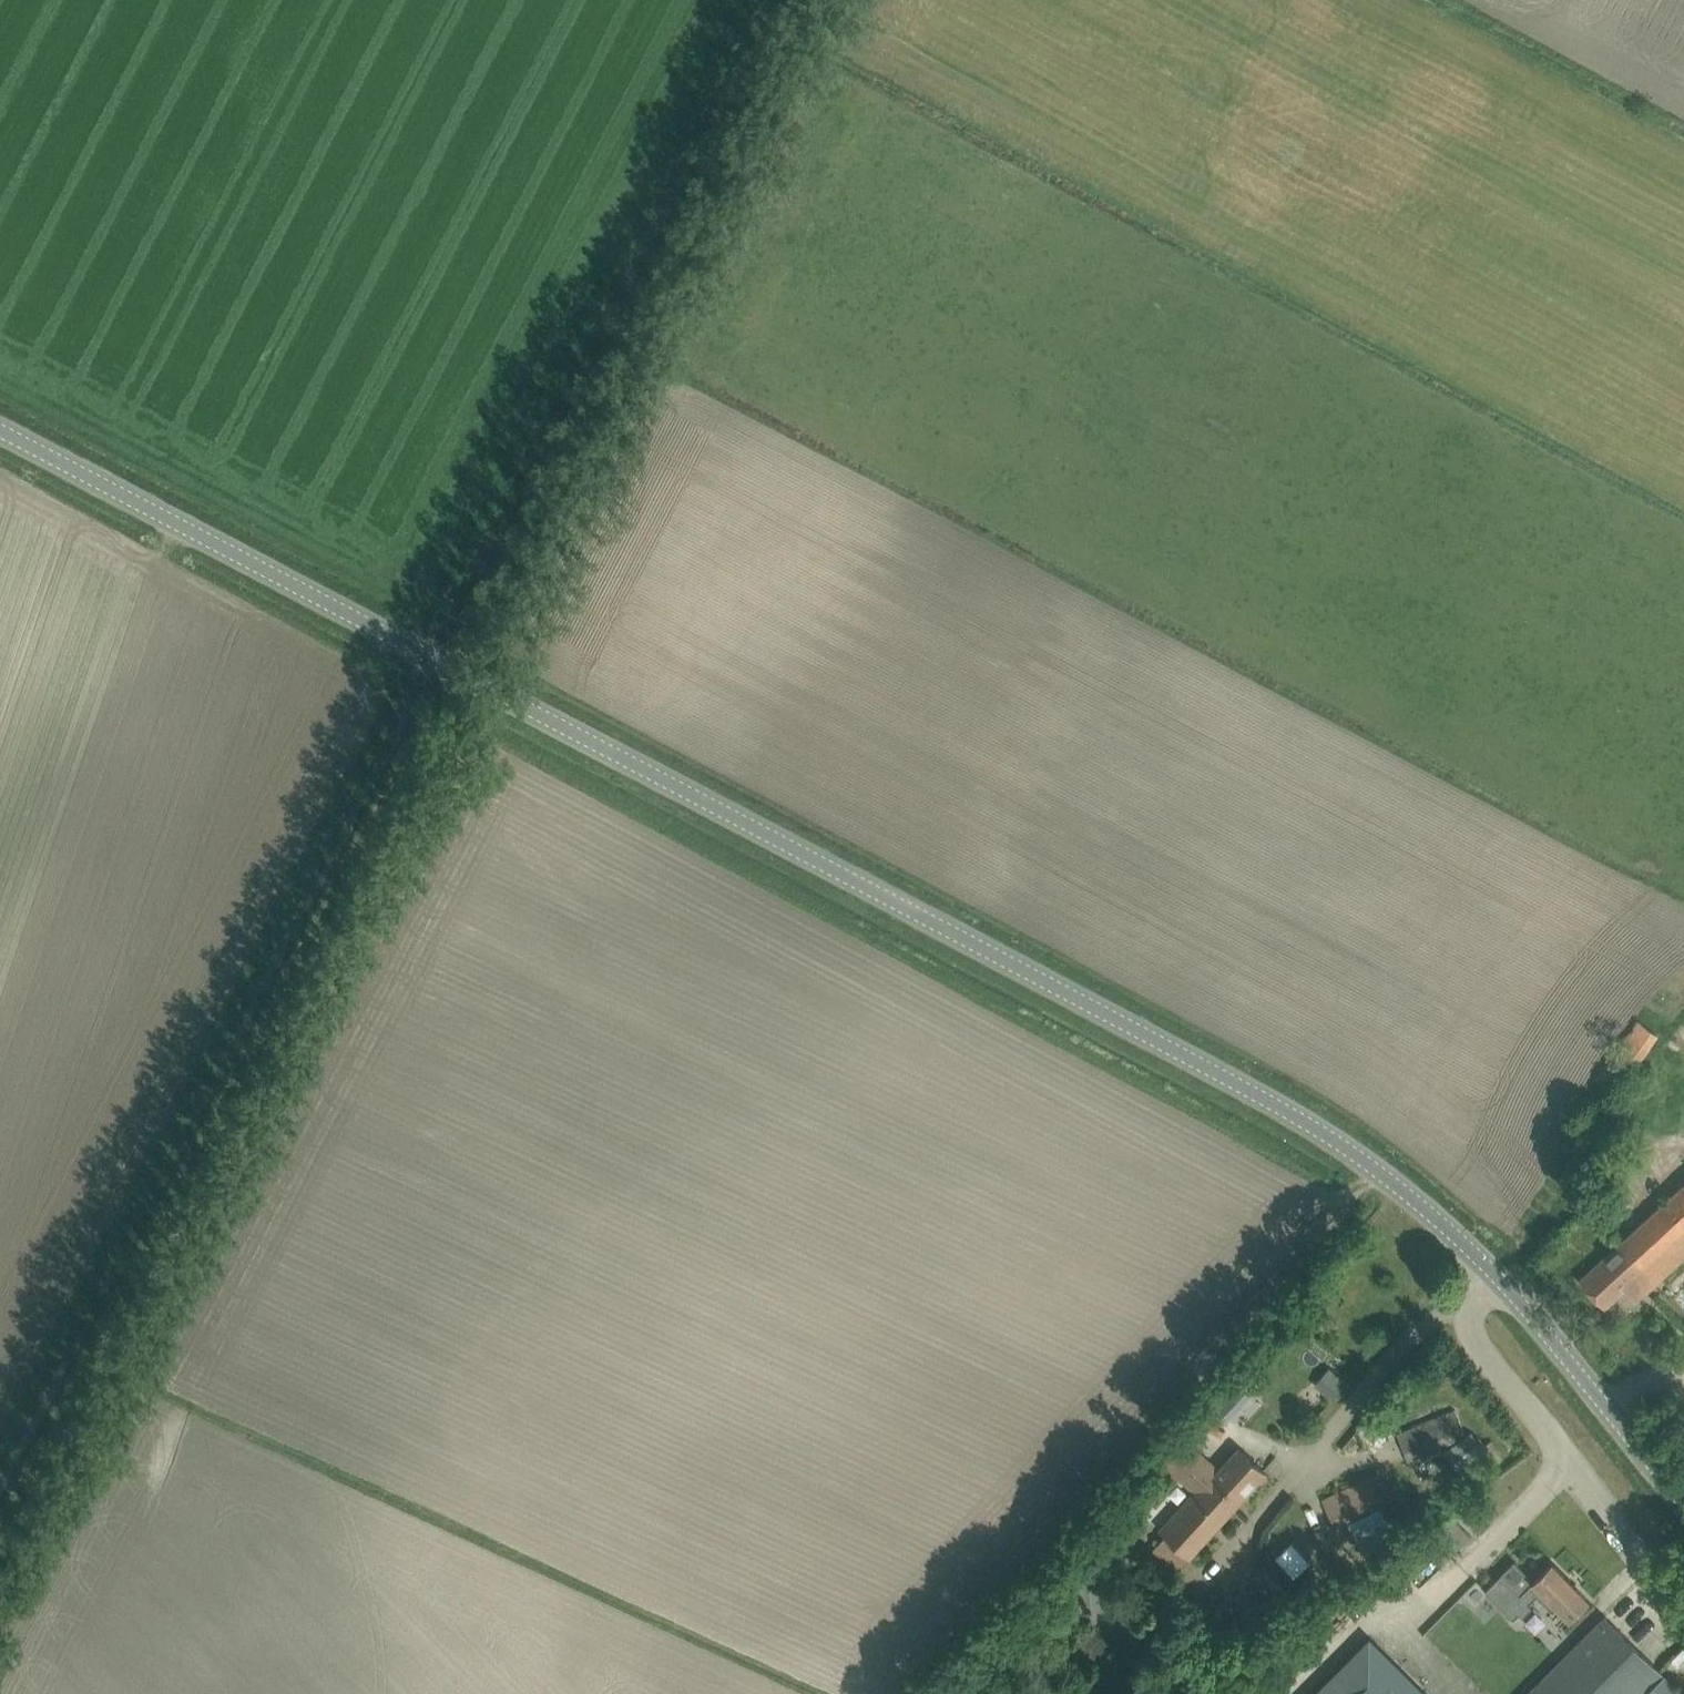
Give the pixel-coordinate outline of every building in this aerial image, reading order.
[(1597,1078),(1615,1091),(1658,1034),(1640,1021),(1597,1078)] [(1606,1307),(1625,1289),(1637,1301),(1683,1258),(1683,1183),(1580,1279),(1606,1307)] [(1333,1370),(1319,1388),(1333,1400),(1348,1382),(1333,1370)] [(1246,1397),(1237,1419),(1257,1427),(1266,1405),(1246,1397)] [(1399,1434),(1409,1458),(1466,1435),(1456,1410),(1399,1434)] [(1166,1535),(1145,1557),(1169,1579),(1267,1472),(1240,1447),(1220,1469),(1184,1436),(1162,1460),(1196,1491),(1161,1530),(1166,1535)] [(1453,1462),(1467,1480),(1493,1459),(1479,1442),(1453,1462)] [(1376,1477),(1322,1501),(1335,1531),(1389,1507),(1376,1477)] [(1293,1542),(1278,1556),(1295,1574),(1310,1561),(1293,1542)] [(1486,1590),(1514,1618),(1538,1594),(1553,1610),(1558,1605),(1571,1618),(1590,1599),(1552,1562),(1534,1580),(1515,1560),(1486,1590)] [(1664,1674),(1606,1616),(1527,1693),(1644,1693),(1664,1674)] [(1316,1693),(1425,1693),(1371,1639),(1316,1693)] [(1644,1693),(1683,1693),(1664,1674),(1644,1693)]
